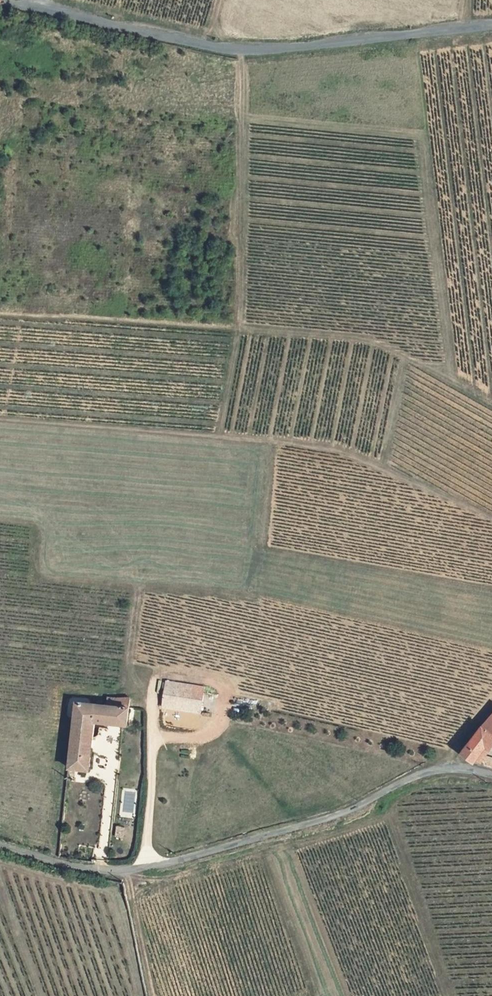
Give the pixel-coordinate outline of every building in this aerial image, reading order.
[(152,703),(189,710),(190,707),(194,684),(156,677),(153,698),(152,703)] [(84,714),(116,718),(119,693),(104,695),(102,707),(64,703),(62,719),(57,760),(78,763),(84,714)] [(476,765),(481,761),(489,750),(491,751),(491,722),(474,744),(465,757),(476,765)]
